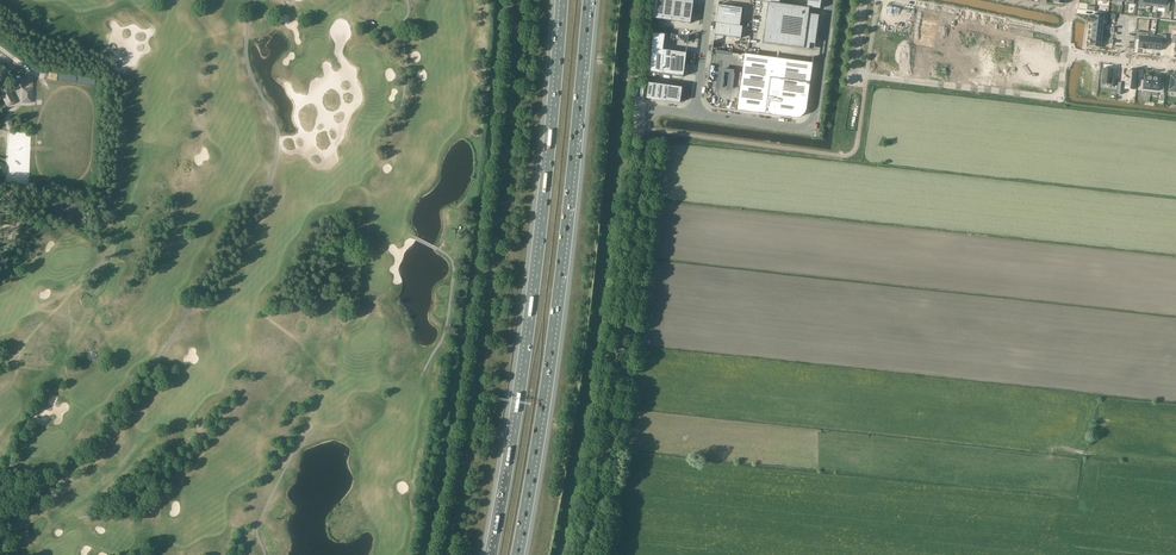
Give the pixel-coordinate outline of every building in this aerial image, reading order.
[(652,18),(690,23),(691,11),(693,0),(654,0),(652,18)] [(806,7),(820,9),(820,8),(821,0),(807,0),(806,7)] [(1158,5),(1165,6),(1165,9),(1169,9),(1170,2),(1166,2),(1166,0),(1159,0),(1158,5)] [(763,43),(809,49),(810,43),(815,44),(819,15),(809,14),(809,8),(768,2),(763,43)] [(719,5),(717,23),(741,26),(743,8),(719,5)] [(1090,15),(1090,22),(1092,23),(1092,22),(1103,24),(1104,17),(1107,17),(1107,13),(1100,12),(1099,16),(1090,15)] [(935,20),(934,30),(941,31),(940,38),(944,39),(946,32),(942,31),(944,18),(936,17),(935,20)] [(917,29),(916,37),(920,37),(921,30),(928,31),(929,29),(930,19),(923,18),(921,30),(917,29)] [(946,32),(944,39),(948,40),(950,32),(957,34),(957,33),(959,23),(959,21),(952,20),(950,32),(946,32)] [(743,27),(717,23),(715,35),(741,39),(743,27)] [(968,34),(968,35),(975,36),(974,44),(978,44),(980,37),(975,36),(977,24),(969,23),(969,24),(968,34)] [(980,37),(978,44),(982,45),(984,38),(991,39),(991,37),(993,27),(985,26),(983,37),(980,37)] [(998,27),(996,38),(1003,39),(1002,47),(1007,47),(1008,40),(1004,39),(1005,28),(998,27)] [(683,76),(687,53),(663,50),(665,34),(653,32),(650,72),(683,76)] [(1136,32),(1135,39),(1139,40),(1138,48),(1146,49),(1147,36),(1140,35),(1140,32),(1136,32)] [(1155,37),(1153,50),(1161,51),(1162,42),(1165,43),(1166,35),(1162,35),(1162,38),(1155,37)] [(1147,36),(1146,49),(1153,50),(1155,37),(1147,36)] [(1040,43),(1039,51),(1052,52),(1053,52),(1054,45),(1044,44),(1040,43)] [(1035,58),(1034,62),(1042,63),(1042,59),(1051,60),(1052,52),(1039,51),(1038,58),(1035,58)] [(745,54),(737,110),(750,112),(794,118),(795,118),(796,118),(797,117),(798,117),(799,117),(800,117),(800,116),(801,116),(802,115),(803,115),(803,114),(804,113),(805,112),(805,111),(806,110),(806,109),(806,108),(806,107),(808,91),(809,91),(809,87),(809,84),(811,71),(812,68),(813,63),(748,54),(745,54)] [(941,55),(941,63),(945,63),(944,72),(951,73),(953,60),(945,59),(946,56),(941,55)] [(951,73),(951,74),(959,75),(960,65),(964,65),(965,58),(961,57),(961,61),(953,60),(951,73)] [(1034,62),(1034,66),(1037,67),(1036,74),(1050,76),(1051,68),(1041,67),(1042,63),(1034,62)] [(971,63),(970,72),(978,73),(977,77),(983,77),(985,65),(971,63)] [(985,65),(983,77),(990,78),(990,74),(998,75),(999,66),(991,65),(985,65)] [(999,66),(998,75),(1005,76),(1005,79),(1011,80),(1013,68),(1006,67),(999,66)] [(1089,67),(1085,67),(1084,71),(1082,71),(1082,76),(1083,76),(1083,82),(1098,84),(1099,76),(1094,76),(1095,67),(1089,66),(1089,67)] [(1011,80),(1011,81),(1017,81),(1018,77),(1026,78),(1027,70),(1013,68),(1011,80)] [(1103,68),(1102,83),(1111,84),(1110,86),(1114,87),(1115,80),(1112,79),(1113,69),(1103,68)] [(1118,82),(1117,94),(1123,94),(1123,88),(1134,89),(1136,72),(1134,72),(1134,70),(1130,70),(1129,71),(1127,71),(1126,76),(1125,75),(1125,81),(1126,81),(1125,84),(1124,84),(1124,83),(1118,82)] [(1032,82),(1031,86),(1039,87),(1040,83),(1049,84),(1050,76),(1036,74),(1035,82),(1032,82)] [(1139,82),(1138,90),(1150,92),(1152,76),(1151,76),(1151,75),(1146,74),(1146,75),(1145,75),(1144,80),(1144,83),(1139,82)] [(1152,76),(1150,92),(1163,93),(1164,86),(1159,85),(1160,82),(1160,77),(1159,77),(1159,76),(1154,75),(1154,76),(1152,76)] [(649,83),(647,97),(679,102),(680,88),(649,83)] [(22,103),(32,103),(33,88),(22,88),(22,103)] [(8,105),(15,101),(8,89),(1,92),(8,105)]
